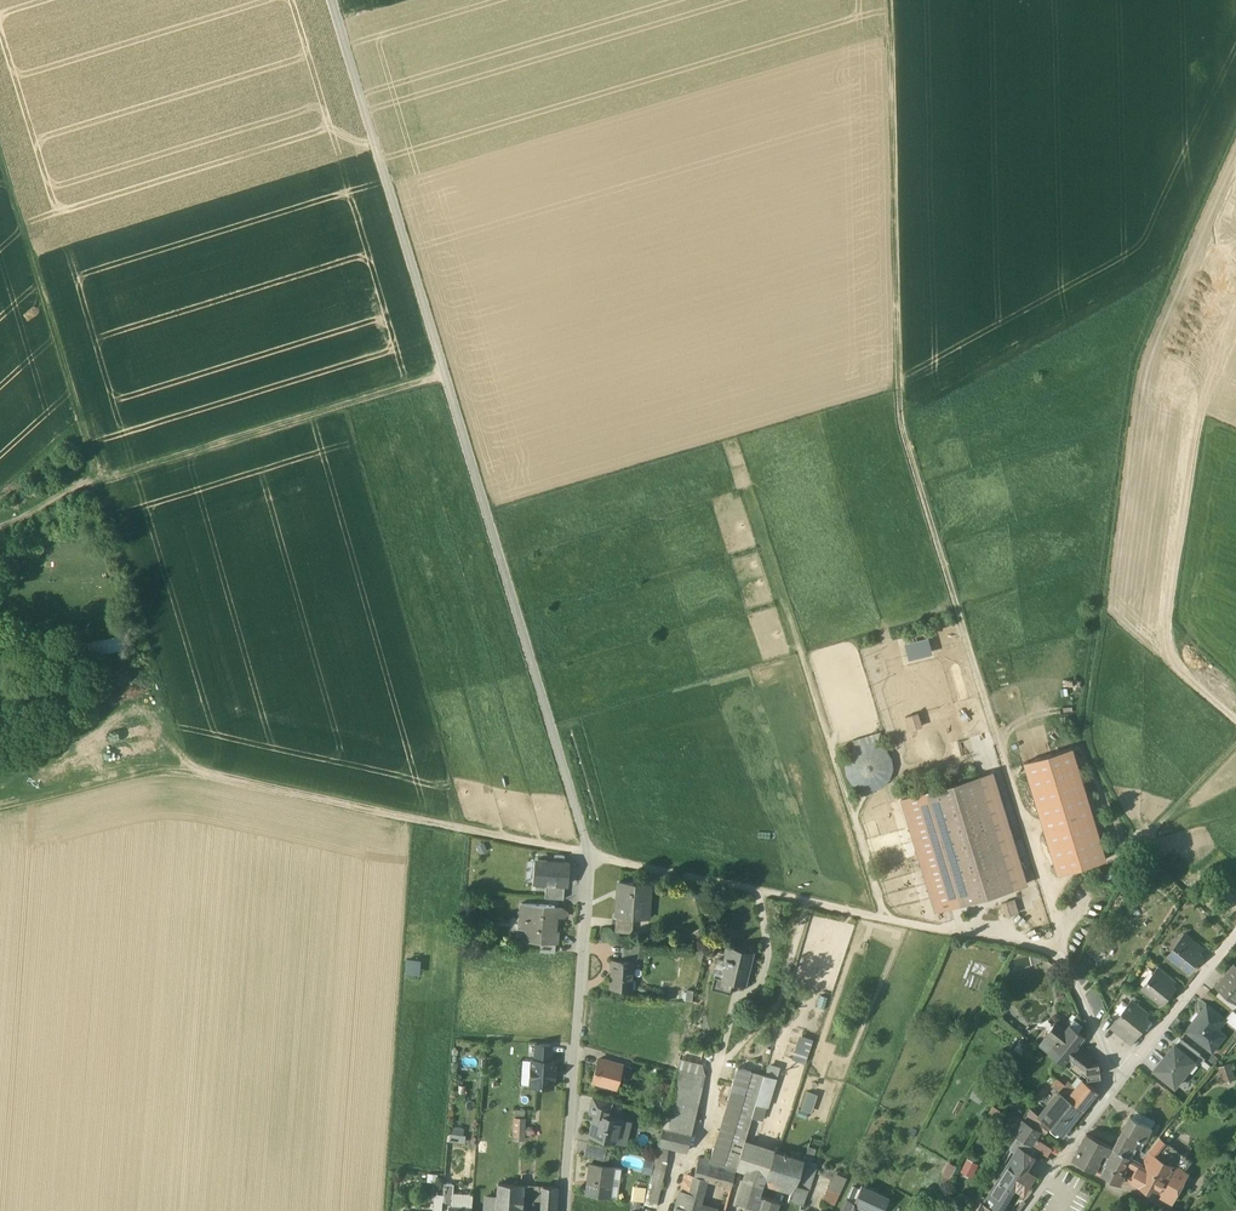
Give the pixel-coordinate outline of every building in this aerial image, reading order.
[(124,635),(88,643),(91,656),(127,649),(124,635)] [(916,712),(904,714),(906,727),(918,726),(916,712)] [(842,768),(846,776),(852,783),(860,787),(868,788),(876,787),(883,783),(889,777),(892,770),(894,762),(892,754),(889,747),(883,741),(876,738),(867,736),(858,738),(850,743),(845,750),(842,759),(842,768)] [(957,742),(961,754),(970,752),(966,739),(957,742)] [(1072,751),(1026,765),(1059,873),(1105,860),(1072,751)] [(978,777),(906,799),(939,910),(1028,883),(994,772),(978,777)] [(555,862),(538,861),(536,882),(546,883),(565,884),(567,885),(569,863),(564,862),(555,862)] [(650,885),(618,882),(618,889),(621,890),(620,900),(619,914),(619,915),(633,916),(642,917),(643,900),(649,900),(650,885)] [(565,884),(546,883),(545,898),(564,899),(565,884)] [(1234,895),(1227,888),(1219,895),(1226,903),(1234,895)] [(1013,898),(999,901),(1002,915),(1016,912),(1013,898)] [(555,906),(521,903),(520,918),(528,919),(527,927),(526,927),(525,941),(540,942),(555,943),(556,943),(557,931),(553,930),(554,917),(555,906)] [(560,906),(555,906),(554,917),(563,918),(567,914),(567,912),(560,906)] [(633,916),(619,915),(619,914),(616,914),(615,931),(632,932),(633,916)] [(1199,945),(1184,933),(1179,940),(1183,943),(1184,942),(1194,951),(1199,945)] [(555,943),(540,942),(540,952),(554,953),(555,943)] [(1194,951),(1184,942),(1183,943),(1179,948),(1176,947),(1170,955),(1190,970),(1192,967),(1192,964),(1199,955),(1194,951)] [(641,946),(625,945),(624,954),(640,955),(641,946)] [(752,955),(728,949),(725,961),(723,960),(719,977),(724,978),(724,979),(733,981),(746,984),(749,973),(748,973),(752,955)] [(1013,967),(1031,965),(1030,956),(1012,958),(1013,967)] [(403,973),(417,973),(418,959),(404,958),(403,973)] [(633,961),(613,960),(610,988),(631,989),(633,961)] [(1235,963),(1216,986),(1235,1002),(1235,964),(1235,963)] [(1176,980),(1159,966),(1154,973),(1155,974),(1155,973),(1171,986),(1176,980)] [(1171,986),(1155,973),(1155,974),(1144,987),(1163,1003),(1166,999),(1166,997),(1173,988),(1171,986)] [(733,981),(724,979),(724,978),(719,977),(714,976),(711,989),(730,993),(733,981)] [(1149,1013),(1132,999),(1127,1005),(1128,1006),(1129,1006),(1145,1018),(1149,1013)] [(1002,1000),(993,1001),(995,1016),(1004,1014),(1002,1000)] [(1225,1018),(1207,1004),(1187,1030),(1213,1051),(1220,1041),(1213,1035),(1225,1019),(1225,1018)] [(1145,1018),(1129,1006),(1128,1006),(1112,1027),(1131,1043),(1140,1032),(1140,1029),(1147,1020),(1145,1018)] [(1231,1011),(1225,1018),(1225,1019),(1235,1028),(1235,1015),(1231,1011)] [(1064,1030),(1057,1024),(1047,1035),(1054,1041),(1054,1042),(1047,1051),(1079,1076),(1081,1073),(1085,1077),(1086,1076),(1086,1078),(1100,1076),(1098,1063),(1092,1064),(1091,1059),(1079,1049),(1081,1046),(1078,1044),(1084,1036),(1081,1034),(1084,1030),(1077,1014),(1064,1030)] [(802,1036),(794,1059),(804,1063),(812,1040),(802,1036)] [(1201,1054),(1181,1039),(1176,1045),(1195,1061),(1201,1054)] [(536,1044),(535,1059),(550,1060),(551,1045),(536,1044)] [(1176,1045),(1175,1045),(1154,1070),(1175,1087),(1196,1061),(1176,1045)] [(533,1059),(531,1085),(552,1087),(554,1061),(550,1060),(535,1059),(533,1059)] [(622,1065),(598,1059),(592,1081),(616,1087),(622,1065)] [(763,1073),(775,1077),(779,1066),(766,1062),(763,1073)] [(1229,1064),(1220,1067),(1225,1081),(1234,1078),(1229,1064)] [(752,1071),(737,1067),(728,1099),(742,1103),(752,1071)] [(1061,1073),(1054,1067),(1045,1079),(1052,1085),(1056,1079),(1061,1073)] [(705,1076),(677,1069),(675,1078),(703,1084),(705,1076)] [(710,1161),(698,1158),(694,1175),(704,1178),(705,1178),(728,1184),(731,1185),(736,1167),(737,1166),(744,1142),(751,1117),(755,1103),(764,1074),(752,1071),(742,1103),(727,1155),(724,1164),(710,1161)] [(777,1078),(764,1074),(755,1103),(766,1106),(768,1107),(777,1078)] [(703,1084),(675,1078),(669,1102),(697,1109),(703,1084)] [(1074,1089),(1066,1083),(1064,1085),(1056,1079),(1052,1085),(1058,1090),(1068,1097),(1074,1089)] [(1074,1089),(1068,1097),(1081,1108),(1095,1090),(1082,1079),(1074,1089)] [(799,1109),(810,1112),(815,1093),(804,1090),(799,1109)] [(1058,1090),(1047,1105),(1049,1106),(1041,1117),(1062,1133),(1081,1108),(1068,1097),(1058,1090)] [(612,1101),(593,1096),(589,1113),(596,1114),(608,1117),(612,1101)] [(728,1099),(710,1161),(724,1164),(727,1155),(742,1103),(728,1099)] [(697,1109),(669,1102),(663,1125),(691,1132),(697,1109)] [(766,1106),(755,1103),(751,1117),(762,1120),(766,1106)] [(1004,1115),(993,1107),(987,1116),(987,1115),(986,1116),(998,1124),(1004,1115)] [(524,1110),(516,1110),(515,1118),(524,1118),(524,1110)] [(608,1117),(596,1114),(594,1125),(591,1125),(589,1135),(615,1141),(620,1120),(608,1117)] [(1016,1116),(1009,1129),(1014,1132),(1022,1119),(1016,1116)] [(1152,1128),(1130,1116),(1114,1148),(1129,1156),(1130,1156),(1132,1158),(1141,1162),(1146,1153),(1135,1147),(1139,1139),(1141,1140),(1141,1139),(1145,1141),(1152,1128)] [(1048,1126),(1037,1117),(1031,1125),(1039,1130),(1043,1133),(1048,1126)] [(524,1118),(515,1118),(514,1140),(523,1140),(523,1137),(524,1118)] [(1031,1125),(1022,1119),(1014,1132),(1030,1142),(1039,1130),(1031,1125)] [(629,1122),(620,1120),(615,1141),(624,1143),(629,1122)] [(691,1132),(663,1125),(658,1144),(668,1147),(687,1151),(691,1132)] [(448,1141),(462,1141),(462,1126),(448,1126),(448,1141)] [(1086,1134),(1082,1141),(1072,1159),(1094,1170),(1103,1152),(1105,1153),(1105,1152),(1109,1145),(1086,1134)] [(1035,1149),(1017,1137),(1009,1149),(1015,1153),(1018,1147),(1031,1155),(1035,1149)] [(1185,1158),(1159,1137),(1148,1151),(1178,1167),(1185,1158)] [(774,1151),(744,1142),(737,1166),(736,1167),(746,1170),(766,1177),(774,1151)] [(602,1156),(604,1145),(584,1143),(582,1153),(602,1156)] [(668,1147),(658,1144),(644,1204),(656,1207),(665,1171),(667,1161),(668,1147)] [(1114,1148),(1109,1145),(1105,1152),(1110,1155),(1104,1166),(1101,1173),(1121,1184),(1125,1176),(1123,1175),(1120,1173),(1129,1156),(1114,1148)] [(983,1204),(994,1210),(997,1210),(1013,1186),(1023,1192),(1033,1175),(1025,1169),(1033,1157),(1031,1155),(1018,1147),(1015,1153),(983,1204)] [(766,1177),(764,1184),(768,1185),(791,1192),(792,1192),(794,1185),(795,1186),(804,1160),(785,1155),(786,1153),(784,1152),(783,1154),(774,1151),(766,1177)] [(1146,1153),(1141,1162),(1132,1158),(1129,1164),(1139,1169),(1132,1180),(1149,1189),(1151,1184),(1158,1171),(1172,1179),(1177,1170),(1178,1167),(1148,1151),(1146,1153)] [(1129,1156),(1120,1173),(1123,1175),(1129,1164),(1132,1158),(1130,1156),(1129,1156)] [(1185,1158),(1178,1167),(1182,1171),(1184,1170),(1189,1164),(1189,1162),(1185,1158)] [(961,1171),(971,1175),(976,1163),(966,1159),(961,1171)] [(811,1163),(804,1160),(795,1186),(807,1190),(808,1191),(817,1164),(811,1163)] [(946,1161),(940,1173),(949,1177),(955,1165),(946,1161)] [(613,1167),(590,1163),(585,1194),(609,1197),(613,1167)] [(1139,1169),(1129,1164),(1123,1175),(1125,1176),(1132,1180),(1139,1169)] [(766,1177),(746,1170),(736,1201),(748,1205),(759,1209),(762,1197),(760,1196),(762,1189),(764,1184),(766,1177)] [(1173,1179),(1166,1192),(1165,1192),(1162,1197),(1172,1202),(1187,1175),(1177,1170),(1172,1179),(1173,1179)] [(1172,1179),(1158,1171),(1151,1184),(1165,1192),(1166,1192),(1173,1179),(1172,1179)] [(694,1175),(684,1175),(680,1189),(689,1192),(693,1179),(704,1182),(705,1178),(704,1178),(694,1175)] [(704,1182),(693,1179),(689,1192),(701,1195),(704,1182)] [(453,1184),(444,1183),(443,1195),(443,1200),(452,1201),(453,1193),(453,1184)] [(498,1183),(497,1198),(485,1197),(484,1210),(520,1210),(521,1184),(498,1183)] [(543,1185),(541,1210),(556,1210),(558,1186),(543,1185)] [(631,1199),(644,1200),(645,1186),(632,1185),(631,1199)] [(795,1186),(794,1185),(792,1192),(791,1192),(788,1200),(802,1205),(807,1190),(795,1186)] [(861,1185),(853,1201),(860,1204),(874,1210),(882,1210),(888,1198),(861,1185)] [(840,1192),(828,1187),(822,1199),(834,1205),(840,1192)] [(689,1192),(680,1189),(676,1202),(697,1208),(698,1205),(701,1195),(689,1192)] [(897,1191),(893,1189),(888,1198),(892,1200),(897,1191)] [(473,1194),(453,1193),(452,1201),(452,1207),(470,1208),(472,1208),(473,1194)] [(433,1210),(442,1210),(443,1200),(443,1195),(434,1194),(433,1210)] [(759,1210),(773,1210),(776,1201),(764,1196),(759,1210)] [(847,1198),(841,1210),(857,1210),(860,1204),(853,1201),(847,1198)] [(888,1198),(882,1210),(890,1210),(895,1201),(892,1200),(888,1198)] [(895,1201),(890,1210),(907,1210),(908,1208),(895,1201)] [(676,1202),(674,1210),(696,1210),(697,1208),(676,1202)] [(981,1202),(975,1210),(994,1210),(983,1204),(981,1202)]
